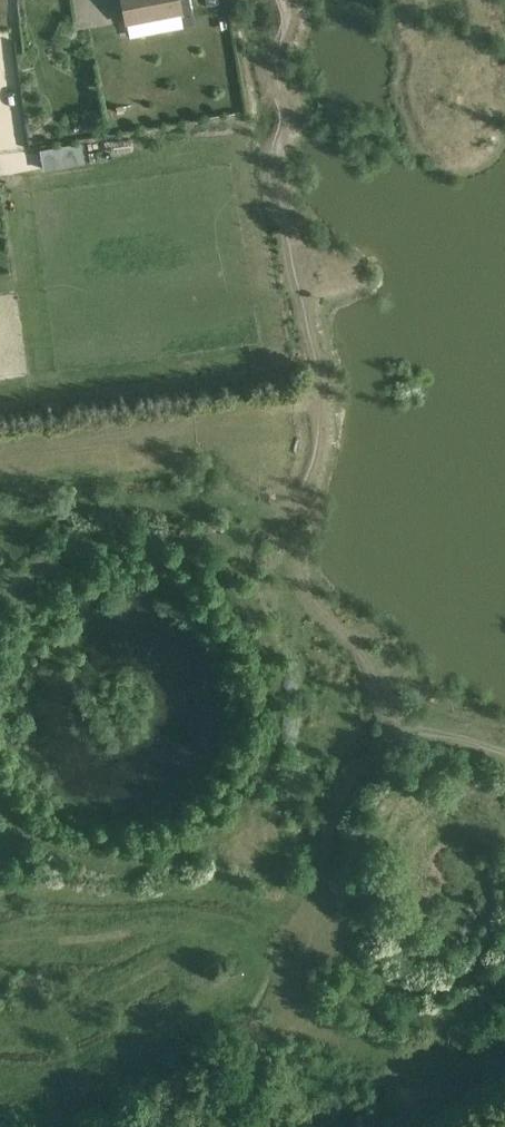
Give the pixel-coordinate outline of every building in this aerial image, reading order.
[(126,23),(181,13),(178,0),(121,0),(126,23)]
